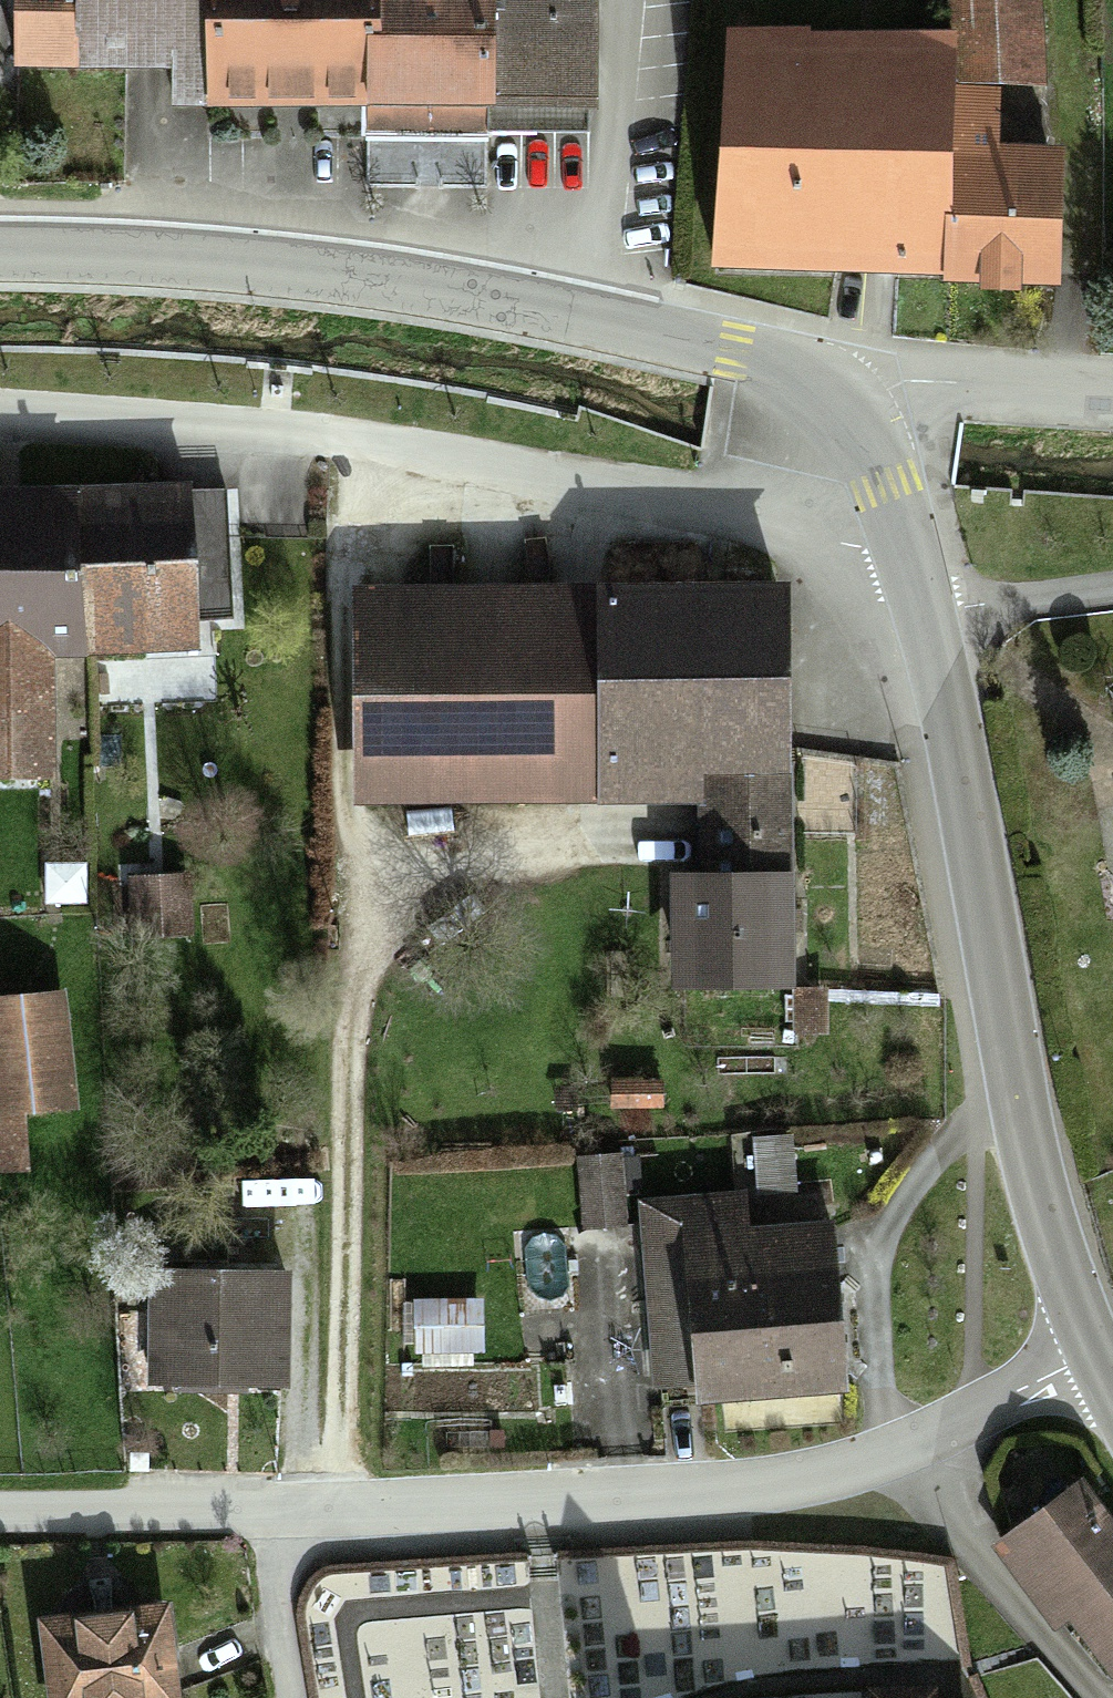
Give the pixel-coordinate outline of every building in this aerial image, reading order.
[(71,63),(72,0),(0,0),(0,8),(0,62),(71,63)] [(216,107),(218,0),(72,0),(71,63),(178,65),(177,106),(216,107)] [(216,107),(359,110),(361,0),(218,0),(216,107)] [(359,110),(358,123),(590,128),(593,0),(361,0),(359,110)] [(929,43),(930,84),(980,87),(1028,88),(1031,0),(931,0),(929,43)] [(701,36),(693,266),(1029,277),(1033,155),(978,153),(980,87),(930,84),(929,43),(701,36)] [(0,496),(0,782),(39,782),(38,650),(172,649),(171,495),(0,496)] [(765,595),(339,596),(340,800),(688,799),(688,889),(665,889),(666,995),(767,994),(765,595)] [(181,886),(118,882),(115,938),(178,942),(181,886)] [(0,1001),(0,1175),(14,1173),(8,1117),(57,1112),(44,996),(0,1001)] [(607,1160),(569,1161),(570,1230),(608,1229),(607,1160)] [(675,1382),(676,1400),(818,1397),(815,1237),(726,1239),(725,1199),(638,1201),(641,1383),(675,1382)] [(146,1277),(145,1387),(271,1389),(273,1279),(146,1277)] [(418,1302),(418,1352),(483,1352),(483,1302),(418,1302)] [(1066,1490),(988,1550),(1047,1626),(1059,1616),(1105,1675),(1112,1670),(1112,1551),(1066,1490)] [(28,1623),(34,1697),(163,1697),(157,1613),(28,1623)]
